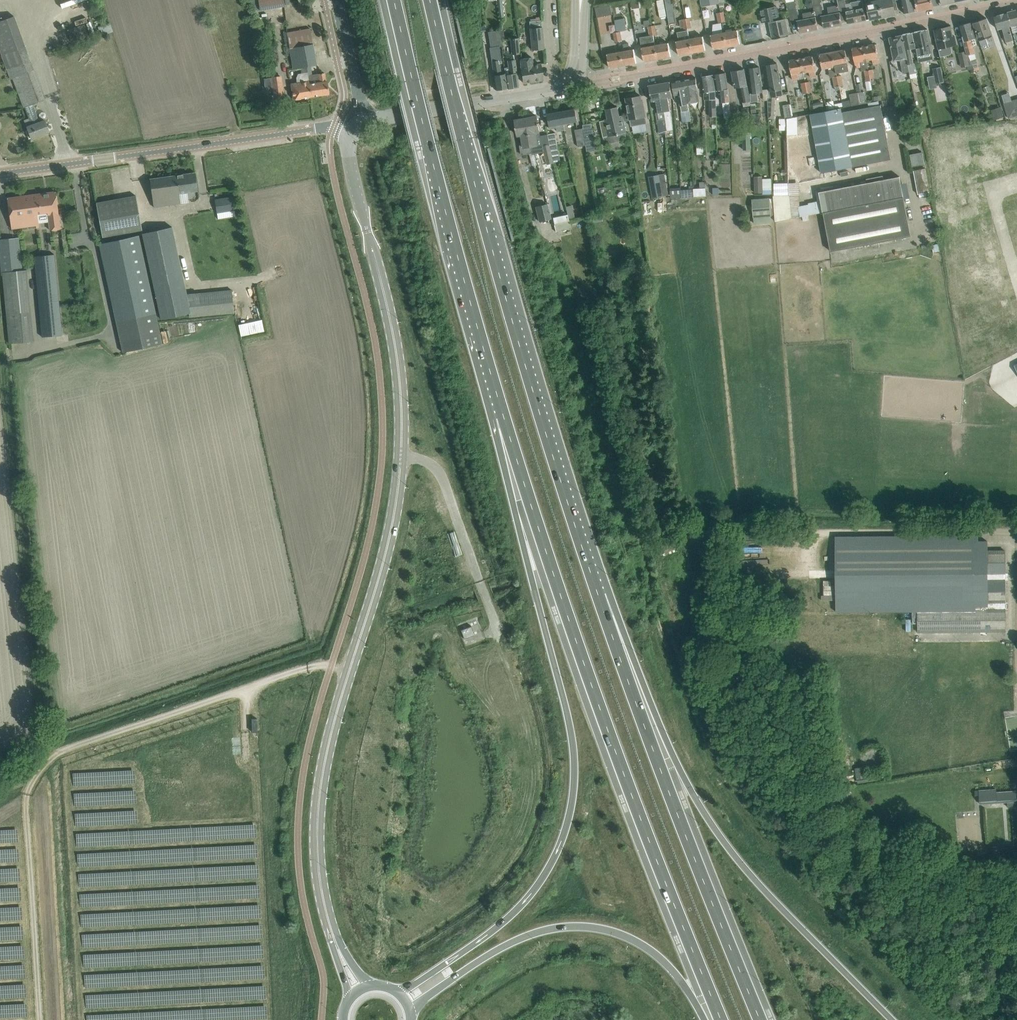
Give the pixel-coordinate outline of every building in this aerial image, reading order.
[(252,9),(259,8),(260,10),(274,7),(284,5),(283,0),(251,0),(252,9)] [(657,0),(660,17),(667,16),(664,0),(659,0),(657,0)] [(673,3),(670,4),(669,0),(665,0),(667,14),(674,13),(673,3)] [(812,0),(815,11),(803,13),(805,19),(798,21),(800,33),(818,29),(815,15),(812,0)] [(815,15),(823,14),(820,0),(812,0),(815,15)] [(839,5),(840,10),(847,9),(845,0),(838,0),(839,5)] [(864,9),(863,0),(851,3),(853,10),(846,11),(848,23),(866,20),(864,9)] [(866,3),(869,19),(883,16),(880,0),(869,0),(868,2),(866,3)] [(883,16),(885,16),(888,15),(895,14),(895,10),(898,9),(896,0),(880,0),(883,16)] [(913,0),(901,0),(904,13),(915,11),(913,0)] [(915,0),(917,10),(934,7),(932,0),(915,0)] [(795,1),(787,2),(791,20),(798,18),(795,1)] [(611,4),(596,8),(598,17),(613,14),(611,4)] [(829,15),(822,16),(824,28),(842,24),(840,12),(840,10),(839,5),(827,7),(829,15)] [(767,8),(759,10),(762,23),(769,22),(771,29),(773,39),(781,38),(789,36),(789,35),(787,26),(785,18),(780,20),(777,6),(773,7),(767,8)] [(1007,12),(1011,26),(1013,32),(1016,31),(1016,9),(1007,12)] [(1011,26),(1007,12),(994,16),(997,29),(1002,28),(1003,28),(1006,42),(1007,42),(1008,46),(1014,44),(1013,40),(1009,26),(1011,26)] [(49,131),(45,120),(39,122),(32,104),(45,99),(15,15),(0,20),(0,45),(11,78),(15,77),(31,118),(25,120),(31,138),(49,131)] [(625,18),(615,20),(618,32),(617,32),(619,41),(623,40),(621,31),(627,30),(625,18)] [(993,37),(986,18),(973,22),(980,41),(982,49),(989,47),(986,39),(993,37)] [(531,27),(543,25),(542,19),(530,20),(531,27)] [(647,20),(648,26),(650,35),(640,37),(644,61),(658,59),(655,45),(654,35),(652,25),(651,19),(647,20)] [(964,24),(959,25),(966,51),(967,55),(975,53),(973,45),(976,44),(975,38),(971,22),(969,22),(967,22),(964,24)] [(73,37),(88,33),(85,24),(70,29),(73,37)] [(953,36),(951,26),(934,29),(940,56),(949,54),(951,53),(952,50),(951,46),(957,45),(955,36),(953,36)] [(544,48),(542,27),(530,28),(532,49),(544,48)] [(317,64),(310,28),(287,32),(293,68),(295,68),(295,69),(301,69),(308,68),(311,67),(310,65),(317,64)] [(932,51),(928,29),(915,31),(919,49),(916,50),(919,63),(933,60),(932,51)] [(679,40),(676,41),(679,55),(692,52),(690,39),(688,30),(678,32),(679,40)] [(738,30),(724,32),(727,46),(740,43),(738,30)] [(727,46),(724,32),(711,35),(713,48),(727,46)] [(916,48),(913,32),(902,34),(908,63),(909,71),(911,78),(917,77),(916,72),(918,72),(916,62),(913,63),(910,49),(916,48)] [(908,63),(902,34),(901,34),(901,35),(890,37),(893,54),(892,54),(893,60),(900,59),(903,72),(909,71),(908,63)] [(703,36),(690,39),(692,52),(706,50),(704,40),(703,36)] [(520,54),(518,38),(511,38),(512,54),(520,54)] [(624,44),(625,51),(621,51),(623,65),(637,63),(634,49),(630,50),(629,43),(624,44)] [(669,43),(656,45),(655,45),(658,59),(671,56),(669,43)] [(880,63),(876,44),(864,46),(867,60),(874,59),(875,64),(880,63)] [(867,81),(871,80),(864,46),(852,48),(856,68),(861,67),(862,71),(864,70),(867,81)] [(492,61),(496,90),(507,88),(505,73),(501,74),(499,61),(501,60),(499,47),(490,48),(492,61)] [(849,70),(845,50),(833,52),(835,66),(836,72),(849,70)] [(623,65),(621,51),(607,54),(610,68),(623,65)] [(966,51),(958,53),(960,62),(968,60),(967,55),(966,51)] [(835,66),(833,52),(820,55),(822,68),(829,67),(829,69),(834,68),(834,66),(835,66)] [(817,75),(813,56),(801,58),(804,72),(811,71),(812,76),(817,75)] [(520,59),(524,83),(543,79),(540,64),(533,65),(532,57),(520,59)] [(804,72),(801,58),(789,60),(793,80),(798,79),(797,73),(804,72)] [(509,74),(505,75),(507,88),(519,86),(515,59),(507,61),(509,74)] [(777,63),(766,65),(770,99),(769,118),(775,118),(776,96),(783,95),(777,63)] [(945,82),(942,66),(933,68),(934,75),(928,76),(930,89),(937,87),(937,83),(945,82)] [(759,67),(749,68),(752,93),(751,93),(751,102),(759,101),(758,93),(763,92),(759,67)] [(308,68),(301,69),(301,73),(298,74),(296,77),(297,82),(291,83),(293,99),(311,96),(308,75),(308,68)] [(878,68),(869,70),(871,80),(880,78),(878,68)] [(750,97),(744,69),(732,71),(735,88),(740,87),(744,106),(750,105),(750,97)] [(722,90),(723,102),(724,114),(731,113),(730,102),(728,88),(726,72),(722,73),(715,74),(717,90),(722,90)] [(325,73),(308,75),(311,96),(329,94),(327,81),(326,81),(325,73)] [(715,90),(713,74),(702,76),(705,92),(705,99),(710,99),(710,105),(710,116),(716,116),(716,105),(715,90)] [(273,86),(275,97),(284,96),(281,76),(264,78),(265,88),(273,86)] [(684,79),(688,104),(700,103),(696,77),(684,79)] [(688,104),(684,79),(672,81),(675,96),(680,96),(683,111),(681,111),(683,121),(690,121),(688,104)] [(670,82),(660,84),(668,130),(674,129),(668,98),(673,97),(670,82)] [(668,130),(660,84),(649,85),(652,101),(656,100),(658,112),(657,112),(660,131),(668,130)] [(864,91),(857,92),(859,104),(866,103),(864,91)] [(857,92),(849,94),(852,106),(855,105),(859,104),(857,92)] [(1009,118),(1016,116),(1016,99),(1012,101),(1010,93),(1002,95),(1004,103),(1009,118)] [(635,96),(635,94),(627,95),(627,97),(626,98),(631,126),(647,123),(644,104),(642,104),(641,95),(635,96)] [(855,105),(852,106),(810,114),(821,172),(891,159),(881,105),(879,105),(879,101),(868,103),(869,107),(855,109),(855,105)] [(790,104),(784,105),(786,118),(793,118),(790,104)] [(620,116),(618,108),(607,110),(608,119),(605,119),(609,138),(610,138),(612,144),(628,140),(626,134),(627,133),(623,116),(620,116)] [(578,121),(576,109),(562,111),(564,125),(578,123),(578,121)] [(565,130),(562,111),(548,114),(550,129),(557,127),(558,131),(565,130)] [(537,116),(526,118),(531,147),(542,145),(541,136),(540,137),(539,135),(540,135),(537,116)] [(526,118),(515,119),(518,135),(522,135),(523,143),(521,143),(522,154),(532,152),(531,147),(526,118)] [(583,128),(586,145),(587,151),(591,150),(597,149),(595,143),(594,138),(592,123),(583,124),(584,128),(583,128)] [(583,128),(575,129),(578,146),(586,145),(583,128)] [(548,134),(551,144),(552,151),(559,150),(556,133),(548,134)] [(551,144),(543,146),(544,152),(541,156),(544,165),(555,162),(551,144)] [(924,164),(922,152),(910,154),(912,166),(924,164)] [(530,154),(532,168),(539,167),(535,153),(530,154)] [(913,170),(918,194),(930,192),(925,168),(913,170)] [(198,191),(195,172),(150,178),(154,207),(180,203),(179,193),(198,191)] [(665,173),(649,175),(653,197),(667,195),(668,195),(665,173)] [(763,176),(755,176),(755,192),(763,192),(763,176)] [(900,176),(819,192),(831,251),(911,235),(900,176)] [(682,197),(680,183),(670,184),(671,194),(671,197),(682,197)] [(706,187),(694,188),(694,191),(695,196),(706,196),(706,188),(706,187)] [(35,194),(37,213),(47,212),(50,230),(60,229),(55,191),(35,194)] [(12,228),(36,225),(39,223),(35,194),(7,198),(12,228)] [(97,202),(102,231),(103,237),(143,230),(136,195),(97,202)] [(235,196),(217,197),(218,217),(236,217),(235,196)] [(755,224),(772,223),(770,198),(753,199),(755,224)] [(536,207),(540,222),(551,219),(547,204),(536,207)] [(572,205),(566,207),(568,216),(574,214),(572,205)] [(593,216),(585,218),(587,225),(595,223),(593,216)] [(586,222),(585,217),(557,224),(555,224),(557,231),(584,225),(586,235),(589,234),(586,222)] [(139,235),(100,243),(116,321),(122,352),(162,343),(156,313),(139,235)] [(0,239),(0,255),(2,281),(4,281),(7,313),(11,343),(33,341),(31,310),(27,311),(24,279),(23,279),(19,237),(0,239)] [(619,241),(621,248),(629,247),(628,240),(619,241)] [(54,254),(34,256),(42,336),(62,335),(54,254)] [(232,289),(188,293),(190,312),(190,317),(234,314),(232,289)] [(443,537),(448,550),(462,546),(457,532),(443,537)] [(835,536),(836,574),(836,611),(918,611),(975,610),(975,605),(975,573),(1005,573),(1005,550),(988,550),(987,541),(978,541),(978,535),(835,536)] [(1005,573),(975,573),(975,605),(998,605),(998,602),(1004,602),(1005,602),(1005,573)] [(1004,608),(1004,602),(998,602),(998,605),(975,605),(975,610),(918,611),(918,632),(981,631),(981,630),(987,630),(987,631),(1006,631),(1005,608),(1004,608)] [(464,628),(468,638),(476,635),(472,625),(464,628)] [(863,767),(856,767),(857,777),(865,776),(863,767)] [(996,789),(979,790),(980,804),(1016,801),(1016,790),(996,792),(996,789)]
